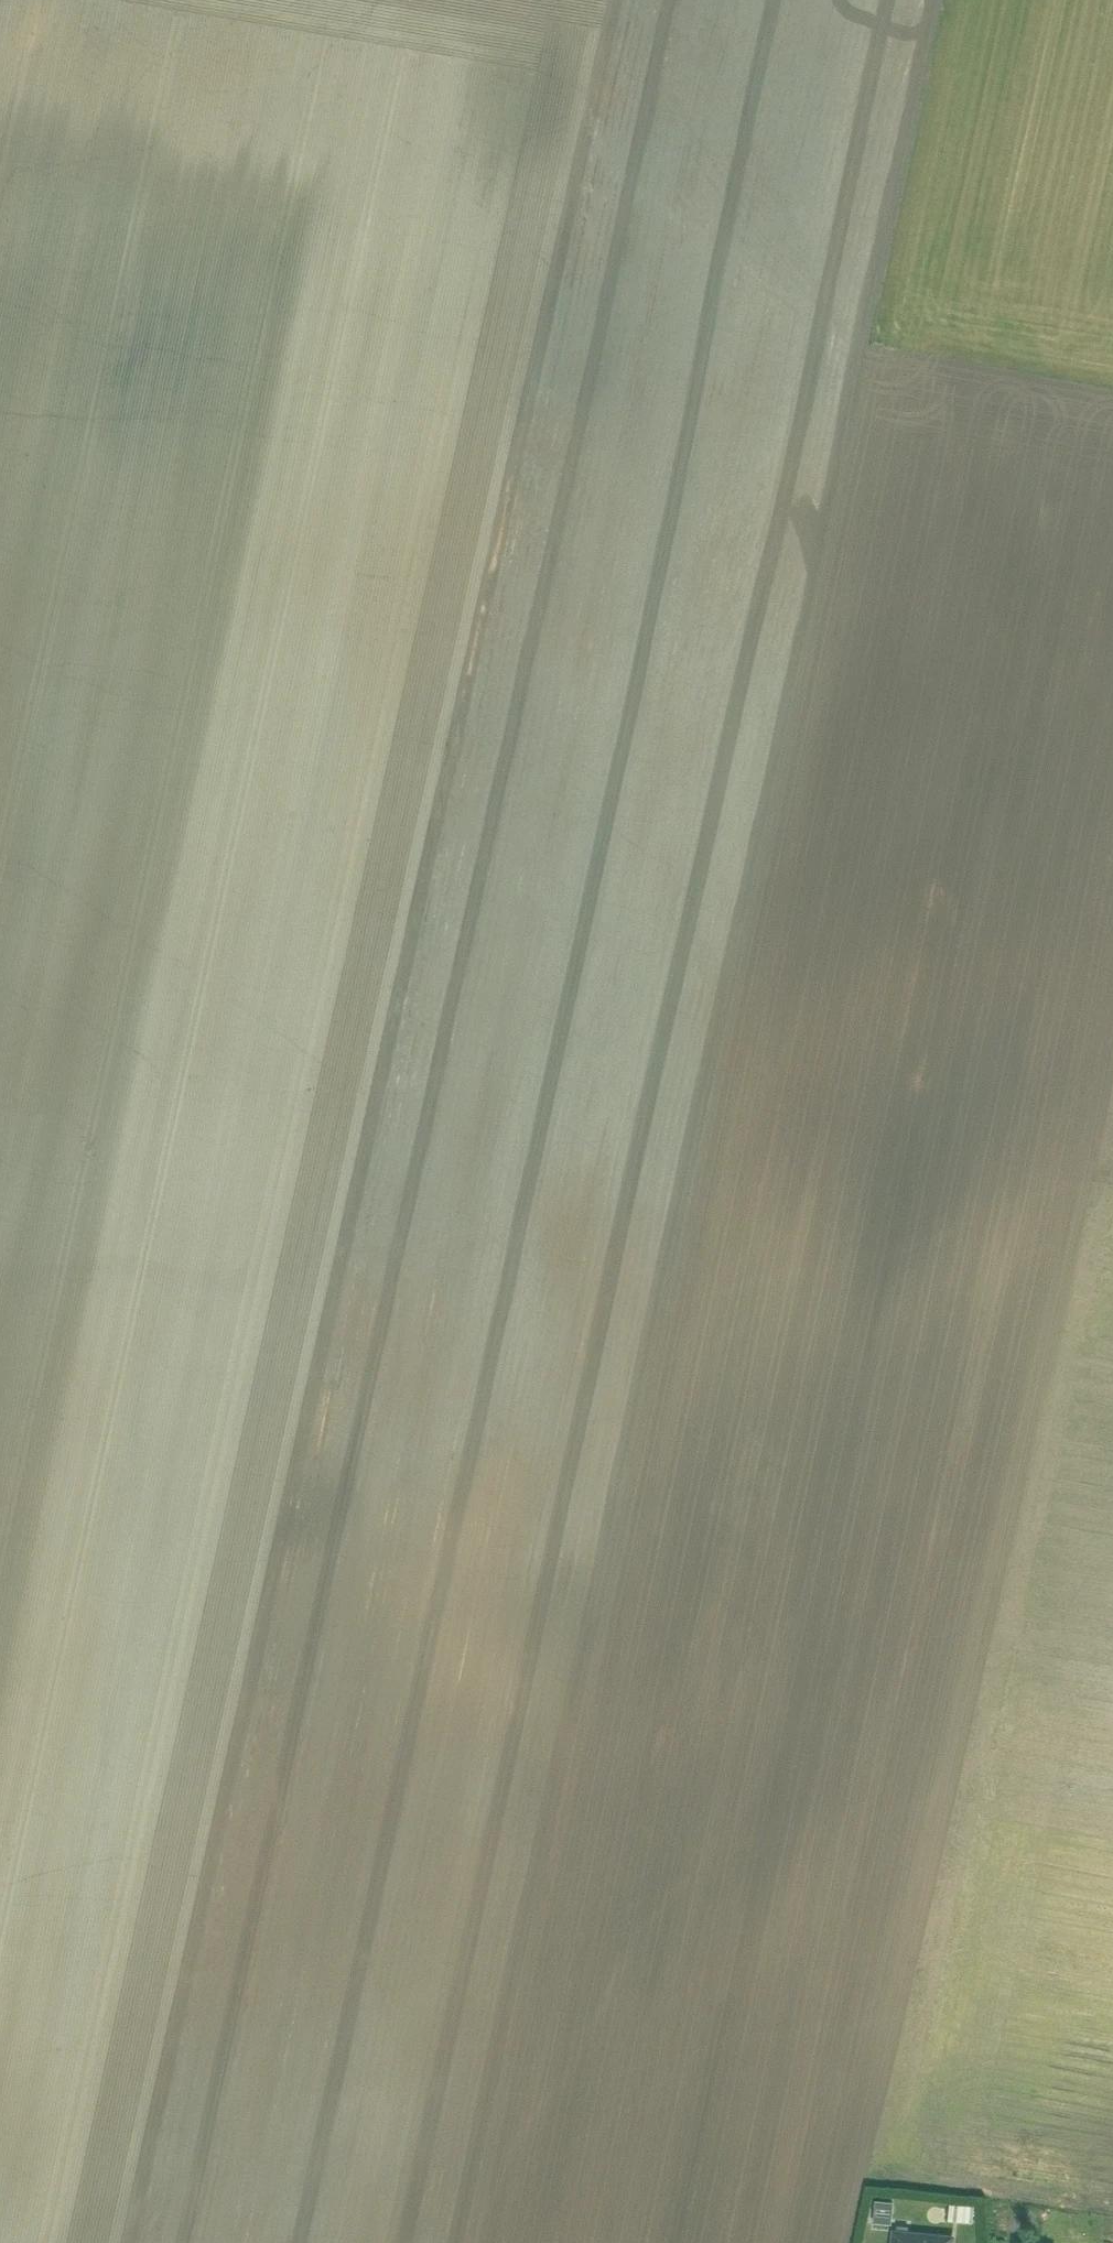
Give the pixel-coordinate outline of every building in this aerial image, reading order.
[(896,2242),(955,2242),(955,2239),(898,2230),(896,2242)]
